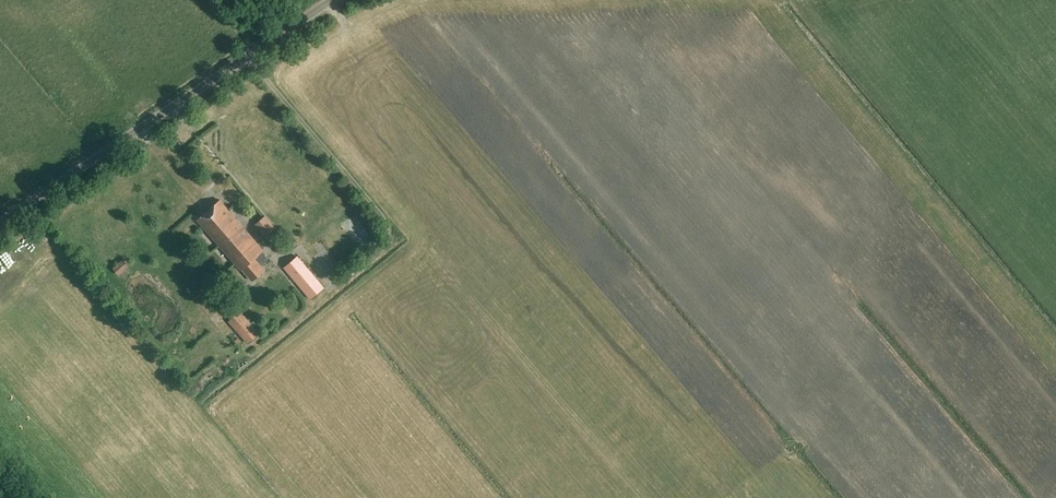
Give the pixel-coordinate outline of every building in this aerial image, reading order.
[(198,219),(240,270),(242,268),(252,281),(265,270),(261,265),(269,258),(262,251),(263,250),(221,199),(198,219)] [(261,232),(278,252),(284,247),(270,231),(275,227),(265,216),(255,225),(258,229),(259,228),(262,231),(261,232)] [(284,267),(311,299),(324,288),(297,256),(284,267)] [(228,321),(236,329),(234,331),(241,340),(243,338),(248,343),(259,333),(240,311),(228,321)]
